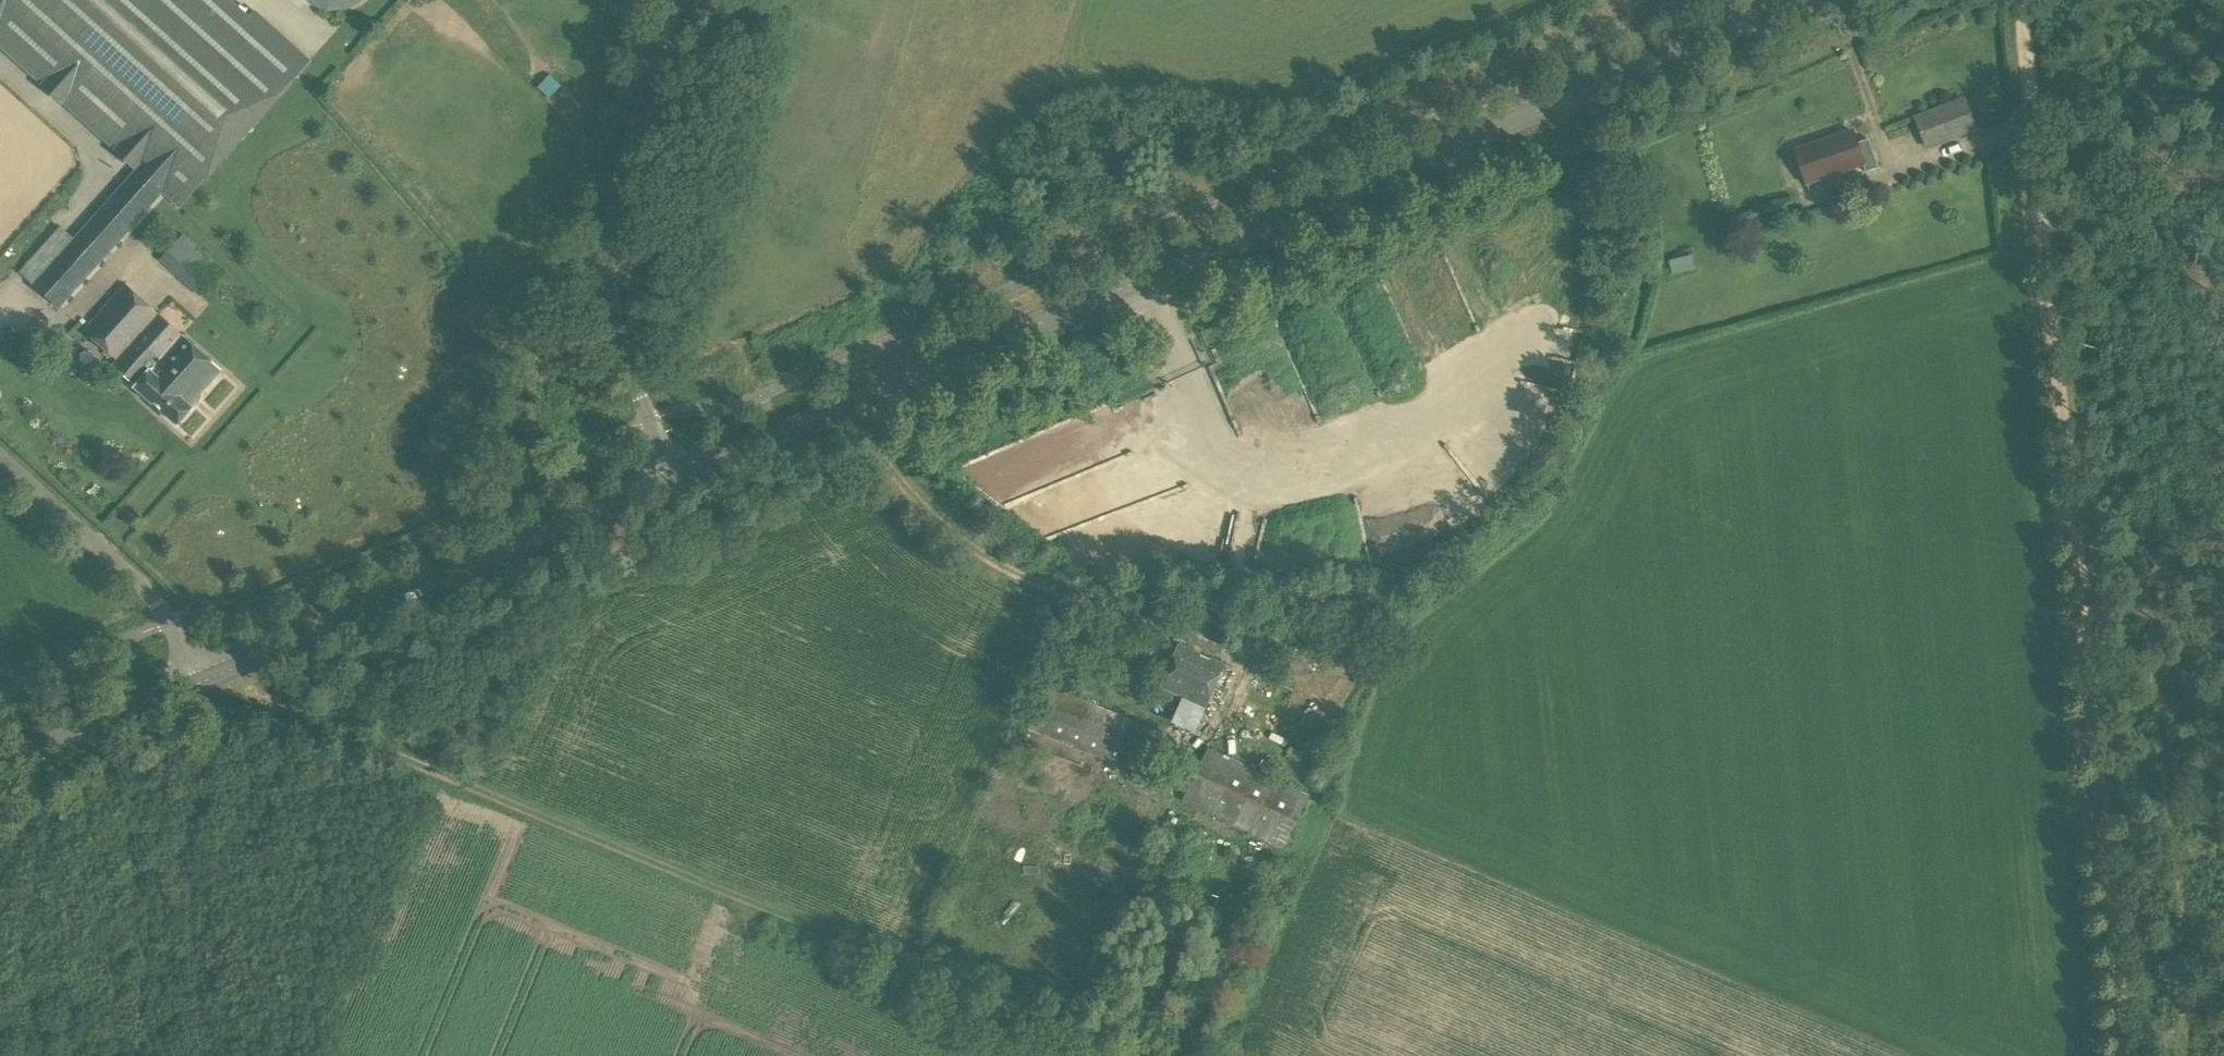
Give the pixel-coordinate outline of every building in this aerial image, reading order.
[(227,0),(0,0),(0,46),(41,83),(40,85),(59,102),(61,100),(114,148),(113,150),(132,167),(134,165),(136,167),(31,284),(57,307),(162,190),(178,204),(306,60),(251,11),(246,17),(227,0)] [(302,1),(311,7),(319,10),(327,12),(335,12),(342,11),(350,8),(360,3),(363,0),(302,0),(302,1)] [(1925,147),(1975,128),(1963,97),(1913,116),(1925,147)] [(1855,142),(1851,129),(1794,149),(1806,183),(1862,163),(1865,171),(1878,167),(1868,137),(1855,142)] [(1888,197),(1885,188),(1878,190),(1881,199),(1888,197)] [(199,296),(223,270),(183,234),(160,260),(199,296)] [(1694,268),(1691,255),(1669,260),(1672,273),(1694,268)] [(136,384),(180,333),(125,284),(85,328),(118,357),(112,364),(136,384)] [(180,333),(136,384),(133,387),(176,425),(192,407),(188,403),(220,369),(180,333)] [(1206,705),(1223,663),(1177,644),(1160,686),(1206,705)] [(1133,771),(1151,727),(1045,684),(1027,729),(1133,771)] [(1279,730),(1297,740),(1303,730),(1285,720),(1279,730)] [(1282,849),(1308,795),(1207,747),(1181,801),(1282,849)] [(1131,772),(1127,781),(1145,790),(1150,780),(1131,772)]
